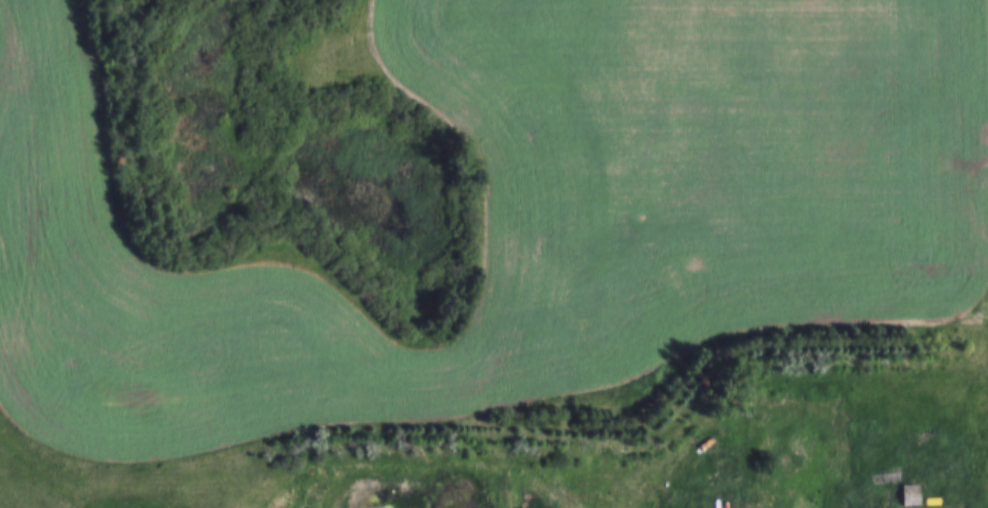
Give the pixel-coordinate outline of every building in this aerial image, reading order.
[(898,505),(918,504),(917,482),(898,483),(898,505)]
